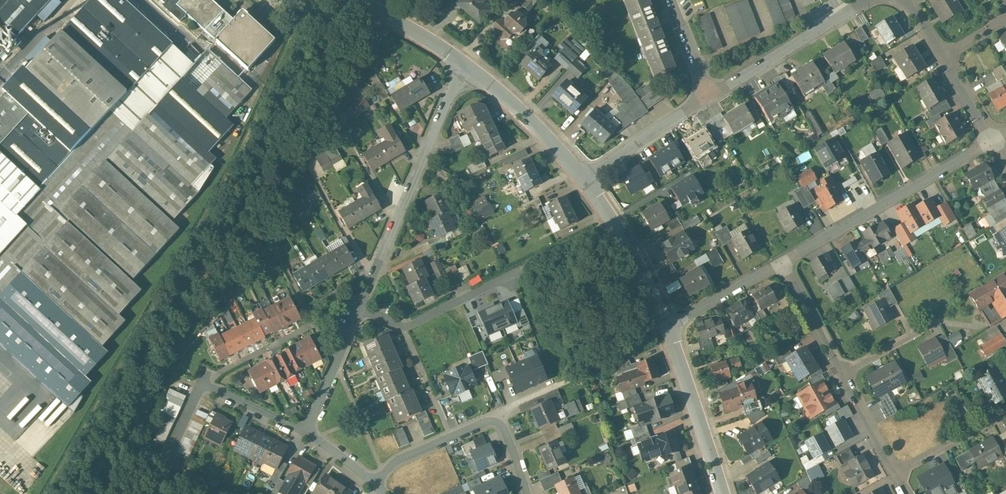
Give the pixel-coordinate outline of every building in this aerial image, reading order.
[(50,0),(0,0),(0,54),(50,0)] [(126,92),(173,43),(126,0),(89,0),(60,32),(97,65),(126,92)] [(204,31),(223,10),(211,0),(162,0),(163,1),(163,7),(179,22),(186,14),(204,31)] [(460,7),(479,23),(489,11),(479,2),(481,0),(466,0),(460,7)] [(528,2),(523,7),(528,11),(538,0),(526,0),(528,2)] [(653,78),(675,69),(648,0),(623,0),(653,78)] [(735,3),(737,9),(748,4),(747,0),(743,0),(735,3)] [(775,27),(796,19),(789,0),(764,0),(775,27)] [(814,17),(826,13),(823,4),(832,1),(832,0),(808,0),(814,17)] [(943,22),(959,12),(954,3),(958,1),(957,0),(955,0),(954,0),(930,0),(943,22)] [(735,3),(724,7),(726,13),(737,9),(735,3)] [(748,4),(737,9),(739,14),(751,10),(748,4)] [(737,9),(726,13),(728,19),(739,14),(737,9)] [(204,31),(215,41),(234,20),(223,10),(204,31)] [(751,10),(739,14),(742,20),(753,16),(751,10)] [(274,40),(241,11),(234,20),(215,41),(248,69),(274,40)] [(714,50),(725,46),(712,12),(701,17),(714,50)] [(510,14),(504,21),(497,21),(492,26),(493,34),(500,40),(508,40),(512,35),(519,34),(526,27),(525,19),(518,13),(510,14)] [(739,14),(728,19),(731,24),(742,20),(739,14)] [(753,16),(742,20),(744,26),(755,21),(753,16)] [(892,17),(876,27),(881,36),(882,35),(887,43),(886,44),(887,45),(902,35),(892,17)] [(742,20),(731,24),(733,30),(744,26),(742,20)] [(755,21),(744,26),(746,31),(757,27),(755,21)] [(744,26),(733,30),(735,36),(746,31),(744,26)] [(861,26),(855,30),(861,43),(868,39),(861,26)] [(757,27),(746,31),(748,37),(760,33),(757,27)] [(746,31),(735,36),(737,41),(748,37),(746,31)] [(60,32),(25,69),(62,103),(97,65),(60,32)] [(539,34),(519,57),(524,61),(533,51),(538,56),(549,43),(539,34)] [(21,271),(65,222),(69,219),(59,210),(104,160),(108,157),(195,63),(177,47),(173,43),(126,92),(90,130),(71,152),(56,168),(53,164),(34,184),(26,193),(9,212),(14,217),(24,226),(24,227),(0,253),(0,294),(21,271)] [(580,53),(569,43),(555,58),(567,68),(574,60),(580,53)] [(843,43),(823,56),(833,72),(834,72),(846,64),(846,65),(854,60),(843,43)] [(911,46),(894,57),(907,79),(925,68),(911,46)] [(250,91),(206,51),(195,63),(108,157),(173,218),(198,192),(190,184),(215,159),(207,151),(232,125),(226,117),(250,91)] [(524,61),(521,65),(538,80),(550,67),(538,56),(533,51),(524,61)] [(880,56),(870,62),(875,73),(886,66),(880,56)] [(585,70),(574,60),(567,68),(577,78),(585,70)] [(812,63),(791,76),(803,95),(822,83),(823,82),(821,79),(812,63)] [(97,65),(62,103),(90,130),(126,92),(97,65)] [(1001,65),(991,71),(994,77),(1005,71),(1001,65)] [(0,88),(5,93),(28,113),(55,139),(71,152),(90,130),(62,103),(25,69),(21,66),(0,88)] [(549,80),(554,85),(565,74),(561,69),(549,80)] [(994,77),(1001,88),(1005,85),(1005,74),(1005,71),(994,77)] [(794,87),(785,72),(779,76),(788,90),(794,87)] [(833,72),(827,76),(831,83),(838,78),(834,72),(833,72)] [(640,100),(631,88),(618,75),(609,81),(625,104),(636,119),(647,110),(646,110),(640,100)] [(410,76),(402,81),(406,88),(414,83),(410,76)] [(788,90),(779,76),(774,80),(777,85),(777,84),(783,93),(788,90)] [(831,83),(827,76),(821,79),(823,82),(822,83),(828,93),(835,89),(831,83)] [(414,83),(406,88),(414,102),(429,94),(420,79),(414,83)] [(934,79),(917,89),(928,107),(928,108),(940,101),(945,98),(934,79)] [(586,99),(567,81),(553,96),(572,114),(586,99)] [(389,98),(380,84),(374,87),(383,102),(389,98)] [(777,85),(755,98),(769,122),(777,118),(779,121),(787,116),(785,113),(792,108),(783,93),(777,84),(777,85)] [(663,85),(654,89),(661,99),(667,95),(663,85)] [(988,95),(997,110),(1005,105),(1005,85),(1001,88),(988,95)] [(876,99),(886,95),(883,87),(873,90),(876,99)] [(406,88),(391,97),(399,111),(414,102),(406,88)] [(654,89),(640,100),(646,110),(661,99),(654,89)] [(28,113),(5,93),(0,98),(0,143),(28,113)] [(365,99),(355,104),(359,110),(368,105),(365,99)] [(940,101),(928,108),(928,107),(926,108),(932,118),(938,114),(945,110),(940,101)] [(355,104),(346,110),(349,116),(359,110),(355,104)] [(625,104),(618,109),(620,113),(607,122),(615,129),(617,132),(636,119),(625,104)] [(478,105),(458,114),(465,130),(473,126),(472,123),(488,115),(483,107),(478,105)] [(744,105),(724,118),(733,133),(753,121),(744,105)] [(607,122),(595,111),(582,125),(595,136),(594,136),(602,144),(615,129),(607,122)] [(9,212),(26,193),(17,185),(14,189),(6,182),(10,178),(1,170),(10,161),(34,184),(53,164),(21,135),(29,127),(49,146),(55,139),(28,113),(0,143),(0,205),(9,212)] [(941,119),(933,124),(934,125),(939,135),(959,123),(953,113),(941,119)] [(725,127),(717,114),(711,118),(719,131),(725,127)] [(932,118),(925,122),(929,127),(934,125),(933,124),(941,119),(938,114),(932,118)] [(488,115),(472,123),(473,126),(480,140),(496,132),(488,115)] [(959,123),(939,135),(945,145),(965,134),(959,123)] [(56,168),(71,152),(55,139),(49,146),(29,127),(21,135),(53,164),(56,168)] [(889,141),(881,128),(873,132),(881,146),(889,141)] [(703,131),(686,141),(696,158),(705,152),(713,148),(703,131)] [(496,132),(480,140),(488,157),(504,150),(496,132)] [(906,133),(888,144),(897,159),(902,167),(919,157),(920,156),(914,147),(906,133)] [(458,134),(448,139),(450,145),(447,146),(451,154),(465,147),(459,135),(458,134)] [(395,136),(387,141),(388,142),(380,146),(388,161),(404,151),(395,136)] [(833,140),(815,150),(825,169),(829,167),(832,172),(847,164),(833,140)] [(658,151),(649,156),(661,174),(684,160),(673,142),(663,148),(662,146),(657,149),(658,151)] [(926,157),(918,145),(914,147),(920,156),(919,157),(921,161),(926,157)] [(335,146),(325,152),(333,165),(342,159),(335,146)] [(380,146),(372,151),(372,150),(363,155),(372,170),(388,161),(380,146)] [(511,163),(527,157),(524,150),(508,156),(511,163)] [(325,152),(315,158),(323,171),(333,165),(325,152)] [(705,152),(696,158),(703,169),(712,163),(711,162),(705,152)] [(877,154),(861,162),(873,183),(889,174),(877,154)] [(529,159),(512,167),(518,179),(535,171),(529,159)] [(177,229),(104,160),(59,210),(69,219),(133,277),(177,229)] [(483,160),(469,166),(472,173),(486,167),(483,160)] [(34,184),(10,161),(1,170),(10,178),(6,182),(14,189),(17,185),(26,193),(34,184)] [(984,163),(965,175),(973,190),(979,186),(993,179),(984,163)] [(638,168),(620,178),(630,195),(641,189),(639,187),(647,183),(643,175),(638,168)] [(450,174),(440,169),(436,175),(447,180),(450,174)] [(810,169),(797,177),(802,187),(816,179),(810,169)] [(535,171),(518,179),(525,192),(541,184),(535,171)] [(654,181),(649,172),(643,175),(647,183),(648,185),(654,181)] [(679,184),(672,188),(682,206),(689,202),(690,203),(696,199),(695,197),(703,193),(692,176),(684,181),(685,182),(680,185),(679,184)] [(857,176),(845,182),(847,186),(859,180),(857,176)] [(303,180),(307,192),(316,189),(312,177),(303,180)] [(834,183),(830,177),(821,182),(824,188),(817,192),(827,210),(842,201),(832,184),(834,183)] [(993,179),(979,186),(986,198),(999,190),(993,179)] [(366,184),(358,189),(363,199),(372,194),(366,184)] [(810,205),(800,188),(793,191),(804,209),(810,205)] [(982,200),(990,214),(996,224),(1005,218),(1005,206),(1003,201),(1005,200),(999,190),(986,198),(982,200)] [(363,199),(355,203),(364,218),(380,209),(372,194),(363,199)] [(450,212),(442,194),(425,202),(433,219),(446,213),(450,212)] [(929,195),(915,203),(925,222),(940,213),(929,195)] [(538,197),(523,205),(526,212),(538,207),(542,205),(538,197)] [(565,197),(548,205),(554,217),(571,209),(565,197)] [(355,203),(339,213),(347,228),(364,218),(355,203)] [(914,203),(900,212),(910,230),(925,222),(914,203)] [(660,204),(642,214),(650,229),(657,225),(658,226),(669,220),(660,204)] [(800,211),(796,204),(777,214),(788,233),(803,224),(797,213),(800,211)] [(24,227),(24,226),(14,217),(9,212),(0,205),(0,253),(24,227)] [(538,207),(526,212),(531,221),(542,215),(538,207)] [(687,208),(676,215),(681,224),(692,217),(687,208)] [(571,209),(554,217),(560,230),(577,222),(571,209)] [(433,219),(430,221),(434,230),(433,230),(437,239),(454,231),(446,213),(433,219)] [(996,224),(990,214),(985,217),(990,227),(996,224)] [(692,217),(681,224),(684,231),(700,222),(696,215),(692,217)] [(993,229),(996,235),(1005,230),(1005,221),(993,229)] [(140,290),(65,222),(21,271),(102,344),(124,321),(117,314),(140,290)] [(876,225),(862,233),(866,240),(857,244),(866,260),(876,255),(872,248),(891,237),(883,223),(876,227),(876,225)] [(970,226),(964,229),(969,238),(975,235),(970,226)] [(721,229),(715,233),(723,247),(729,243),(721,229)] [(748,230),(732,239),(743,259),(759,249),(748,230)] [(995,236),(1005,255),(1005,230),(996,235),(995,236)] [(683,233),(670,241),(670,240),(665,243),(665,244),(660,246),(670,263),(693,249),(683,233)] [(856,241),(842,249),(847,259),(853,268),(866,260),(857,244),(856,241)] [(427,242),(412,249),(415,256),(430,249),(427,242)] [(344,246),(330,254),(340,270),(353,262),(344,246)] [(893,253),(890,247),(885,250),(890,259),(895,256),(893,253)] [(903,247),(893,253),(895,256),(899,263),(909,257),(903,247)] [(715,248),(705,254),(713,268),(723,262),(715,248)] [(285,249),(280,252),(285,262),(291,259),(285,249)] [(885,250),(879,254),(884,262),(888,260),(889,260),(890,260),(889,259),(890,259),(885,250)] [(330,254),(319,261),(328,277),(340,270),(330,254)] [(823,255),(810,263),(819,278),(835,269),(829,258),(826,260),(823,255)] [(853,268),(847,259),(842,262),(850,276),(856,273),(853,268)] [(328,277),(319,261),(307,268),(316,283),(328,277)] [(419,261),(403,269),(407,277),(406,278),(410,286),(424,279),(427,277),(419,261)] [(438,261),(431,264),(436,274),(442,271),(438,261)] [(455,265),(442,271),(447,281),(452,278),(453,280),(460,276),(455,265)] [(307,268),(293,276),(303,291),(316,283),(307,268)] [(699,268),(687,275),(687,276),(680,281),(689,296),(708,284),(699,268)] [(957,270),(951,275),(954,279),(961,274),(957,270)] [(21,271),(0,294),(0,344),(67,407),(91,381),(84,374),(107,350),(102,344),(21,271)] [(442,271),(436,274),(440,284),(447,281),(442,271)] [(1005,316),(1005,281),(1002,275),(986,285),(1005,316)] [(410,286),(407,287),(410,295),(411,294),(416,304),(432,296),(424,279),(410,286)] [(840,296),(841,296),(848,292),(841,280),(834,284),(840,296)] [(1005,316),(986,285),(983,287),(982,286),(970,294),(990,326),(1005,316)] [(768,287),(752,296),(760,310),(768,305),(768,304),(776,300),(768,287)] [(897,303),(889,288),(877,295),(881,301),(883,300),(887,308),(897,303)] [(301,319),(289,297),(280,302),(292,324),(301,319)] [(881,301),(866,309),(869,316),(872,316),(877,327),(893,319),(887,308),(883,300),(881,301)] [(740,304),(737,306),(736,305),(735,305),(727,310),(732,318),(730,320),(733,325),(735,325),(736,326),(743,322),(744,323),(749,320),(753,318),(747,309),(743,301),(741,302),(740,303),(740,304)] [(292,324),(280,302),(271,306),(283,329),(292,324)] [(506,302),(491,308),(502,332),(516,326),(506,302)] [(283,329),(271,306),(263,311),(262,309),(261,309),(273,331),(273,332),(273,333),(283,329)] [(761,322),(752,306),(747,309),(753,318),(749,320),(752,326),(761,322)] [(491,308),(476,314),(487,339),(502,332),(491,308)] [(273,331),(261,309),(253,314),(255,318),(265,338),(273,333),(273,332),(273,331)] [(528,325),(522,311),(512,316),(518,330),(528,325)] [(482,327),(476,313),(466,317),(472,331),(482,327)] [(255,318),(246,323),(256,342),(265,338),(255,318)] [(719,320),(703,325),(701,321),(695,323),(701,340),(710,337),(723,333),(719,320)] [(256,342),(246,323),(237,328),(247,347),(256,342)] [(247,347),(237,328),(228,332),(238,352),(247,347)] [(960,329),(949,336),(955,345),(966,338),(960,329)] [(238,352),(228,332),(219,337),(229,356),(238,352)] [(219,337),(218,334),(209,339),(220,361),(229,356),(219,337)] [(954,352),(944,334),(935,339),(944,357),(954,352)] [(980,347),(985,356),(1005,343),(1005,342),(1001,334),(980,347)] [(392,346),(387,335),(367,344),(372,355),(392,346)] [(321,359),(310,337),(301,342),(312,364),(321,359)] [(710,337),(701,340),(697,341),(702,356),(714,349),(710,337)] [(935,340),(930,343),(928,342),(926,344),(925,345),(919,348),(918,348),(928,366),(929,365),(928,364),(943,356),(944,357),(935,339),(934,339),(935,340)] [(312,364),(301,342),(292,346),(303,369),(312,364)] [(303,369),(292,346),(283,351),(294,373),(303,369)] [(392,346),(372,355),(377,366),(396,357),(392,346)] [(788,348),(773,357),(778,366),(786,361),(785,360),(792,356),(788,348)] [(792,356),(785,360),(786,361),(798,381),(817,369),(805,348),(792,356)] [(294,373),(283,351),(282,351),(283,353),(275,357),(286,380),(295,375),(294,373)] [(524,357),(537,387),(549,381),(536,352),(524,357)] [(482,354),(468,360),(470,365),(469,366),(472,374),(488,367),(482,354)] [(286,380),(275,357),(266,362),(277,384),(286,380)] [(396,357),(377,366),(381,377),(400,369),(401,368),(396,357)] [(512,362),(525,392),(537,387),(524,357),(512,362)] [(738,358),(726,362),(725,361),(710,367),(715,382),(726,379),(730,377),(729,373),(741,369),(738,358)] [(653,359),(636,364),(639,371),(642,383),(659,377),(653,359)] [(893,361),(876,371),(877,371),(865,378),(876,397),(877,396),(883,406),(891,401),(886,391),(904,381),(893,361)] [(277,384),(266,362),(257,367),(268,389),(277,384)] [(501,367),(514,397),(525,392),(512,362),(501,367)] [(468,366),(441,377),(450,400),(478,389),(468,366)] [(268,389),(257,367),(248,371),(259,394),(268,389)] [(996,368),(979,378),(993,404),(1005,397),(1005,386),(996,368)] [(381,377),(380,378),(384,389),(404,380),(400,369),(381,377)] [(639,371),(616,378),(621,392),(621,391),(634,387),(638,386),(637,384),(642,383),(639,371)] [(821,374),(808,382),(811,387),(822,381),(825,380),(821,374)] [(726,379),(715,382),(718,390),(727,385),(726,379)] [(404,380),(384,389),(389,400),(391,399),(409,391),(404,380)] [(822,381),(811,387),(798,395),(804,406),(829,392),(826,386),(825,387),(822,381)] [(749,382),(737,386),(738,389),(719,395),(725,412),(756,402),(749,382)] [(634,387),(621,391),(624,399),(625,399),(636,394),(634,387)] [(956,388),(946,394),(954,409),(964,403),(956,388)] [(186,396),(170,389),(167,394),(183,401),(186,396)] [(409,391),(391,399),(396,410),(415,401),(411,390),(409,391)] [(832,398),(829,392),(804,406),(811,417),(824,410),(834,404),(831,398),(832,398)] [(636,394),(625,399),(629,409),(634,408),(634,407),(642,404),(637,393),(636,394)] [(183,402),(167,394),(165,400),(181,407),(183,402)] [(642,404),(634,407),(634,408),(640,426),(667,417),(661,398),(642,404)] [(181,407),(165,400),(162,405),(178,412),(181,407)] [(415,401),(396,410),(401,421),(415,415),(420,413),(415,401)] [(550,401),(531,409),(535,420),(534,422),(536,428),(539,429),(540,430),(540,429),(555,423),(558,421),(555,413),(550,401)] [(883,406),(880,408),(886,419),(898,413),(892,401),(883,406)] [(573,402),(562,407),(563,410),(555,413),(558,421),(578,412),(573,402)] [(834,404),(824,410),(827,415),(840,408),(837,402),(834,404)] [(759,404),(744,409),(746,416),(757,412),(761,409),(759,404)] [(178,412),(162,405),(160,411),(176,418),(178,412)] [(847,406),(841,409),(844,415),(846,419),(852,415),(847,406)] [(757,412),(746,416),(751,424),(765,415),(761,409),(757,412)] [(210,410),(205,421),(211,424),(216,416),(217,416),(218,414),(210,410)] [(176,418),(160,411),(158,416),(163,419),(173,424),(173,423),(176,418)] [(420,413),(415,415),(417,421),(428,416),(425,411),(420,413)] [(206,420),(195,415),(192,420),(203,425),(206,420)] [(217,416),(216,416),(211,424),(213,429),(208,438),(220,445),(231,424),(217,416)] [(428,416),(417,421),(424,437),(434,432),(428,416)] [(163,419),(153,441),(163,445),(173,424),(163,419)] [(843,419),(825,429),(828,434),(835,446),(835,447),(852,438),(852,437),(853,437),(843,419)] [(203,425),(192,420),(190,426),(201,431),(203,425)] [(563,435),(577,431),(574,422),(561,426),(563,435)] [(555,423),(540,429),(542,435),(557,428),(555,423)] [(760,424),(738,438),(748,453),(770,439),(760,424)] [(190,426),(187,431),(198,436),(201,431),(190,426)] [(402,427),(391,432),(398,448),(409,443),(402,427)] [(274,442),(246,428),(235,449),(241,453),(242,451),(250,455),(264,462),(274,442)] [(557,428),(542,435),(545,441),(542,442),(543,445),(561,437),(557,428)] [(187,431),(185,436),(196,441),(198,436),(187,431)] [(648,432),(634,438),(636,445),(651,438),(648,432)] [(672,432),(656,438),(661,453),(662,456),(679,451),(672,432)] [(821,434),(805,443),(809,451),(814,459),(821,455),(830,450),(822,437),(821,434)] [(828,434),(822,437),(829,449),(835,446),(828,434)] [(195,442),(185,437),(182,442),(193,447),(195,442)] [(653,437),(651,438),(636,445),(637,445),(638,445),(640,452),(643,453),(645,458),(648,460),(653,458),(655,455),(661,453),(656,438),(653,439),(653,437)] [(992,438),(969,450),(975,462),(979,469),(1001,456),(1002,456),(999,451),(992,438)] [(473,441),(461,446),(465,455),(471,453),(470,453),(477,450),(473,441)] [(274,442),(264,462),(263,463),(275,469),(286,448),(274,442)] [(564,463),(555,442),(539,449),(548,470),(564,463)] [(804,454),(809,451),(805,443),(799,446),(804,454)] [(477,450),(470,453),(471,453),(478,470),(497,462),(489,444),(477,450)] [(850,447),(834,456),(841,468),(849,463),(848,463),(856,459),(850,447)] [(767,449),(753,458),(757,464),(771,455),(767,449)] [(969,450),(954,458),(961,471),(966,469),(965,467),(975,462),(969,450)] [(250,455),(242,451),(241,453),(239,457),(246,461),(247,460),(250,455)] [(749,453),(740,459),(743,464),(752,458),(749,453)] [(264,462),(250,455),(247,460),(247,461),(249,458),(251,459),(251,457),(263,463),(264,462)] [(814,459),(811,461),(814,466),(824,461),(821,455),(814,459)] [(856,459),(848,463),(849,463),(852,470),(845,474),(852,488),(874,476),(862,455),(856,459)] [(299,457),(279,493),(281,493),(299,493),(315,466),(299,457)] [(814,466),(811,461),(803,465),(806,471),(814,466)] [(769,463),(746,478),(755,491),(756,493),(779,479),(769,463)] [(924,491),(950,477),(943,465),(918,478),(924,491)] [(670,474),(677,493),(700,493),(691,467),(670,474)] [(557,472),(541,480),(545,489),(557,483),(557,482),(561,480),(557,472)] [(325,475),(312,493),(313,493),(350,493),(351,493),(325,475)] [(796,482),(801,491),(803,493),(804,493),(813,488),(807,476),(796,482)] [(924,491),(926,493),(959,493),(954,485),(950,477),(924,491)] [(479,478),(467,483),(470,492),(476,489),(482,487),(482,486),(479,478)] [(482,486),(482,487),(476,489),(478,493),(508,493),(501,478),(482,486)] [(556,486),(559,493),(579,493),(577,491),(572,479),(556,486)] [(960,481),(954,485),(959,493),(967,493),(960,481)] [(611,491),(612,493),(628,493),(625,485),(611,491)] [(455,488),(458,493),(460,493),(464,492),(461,486),(455,488)]
